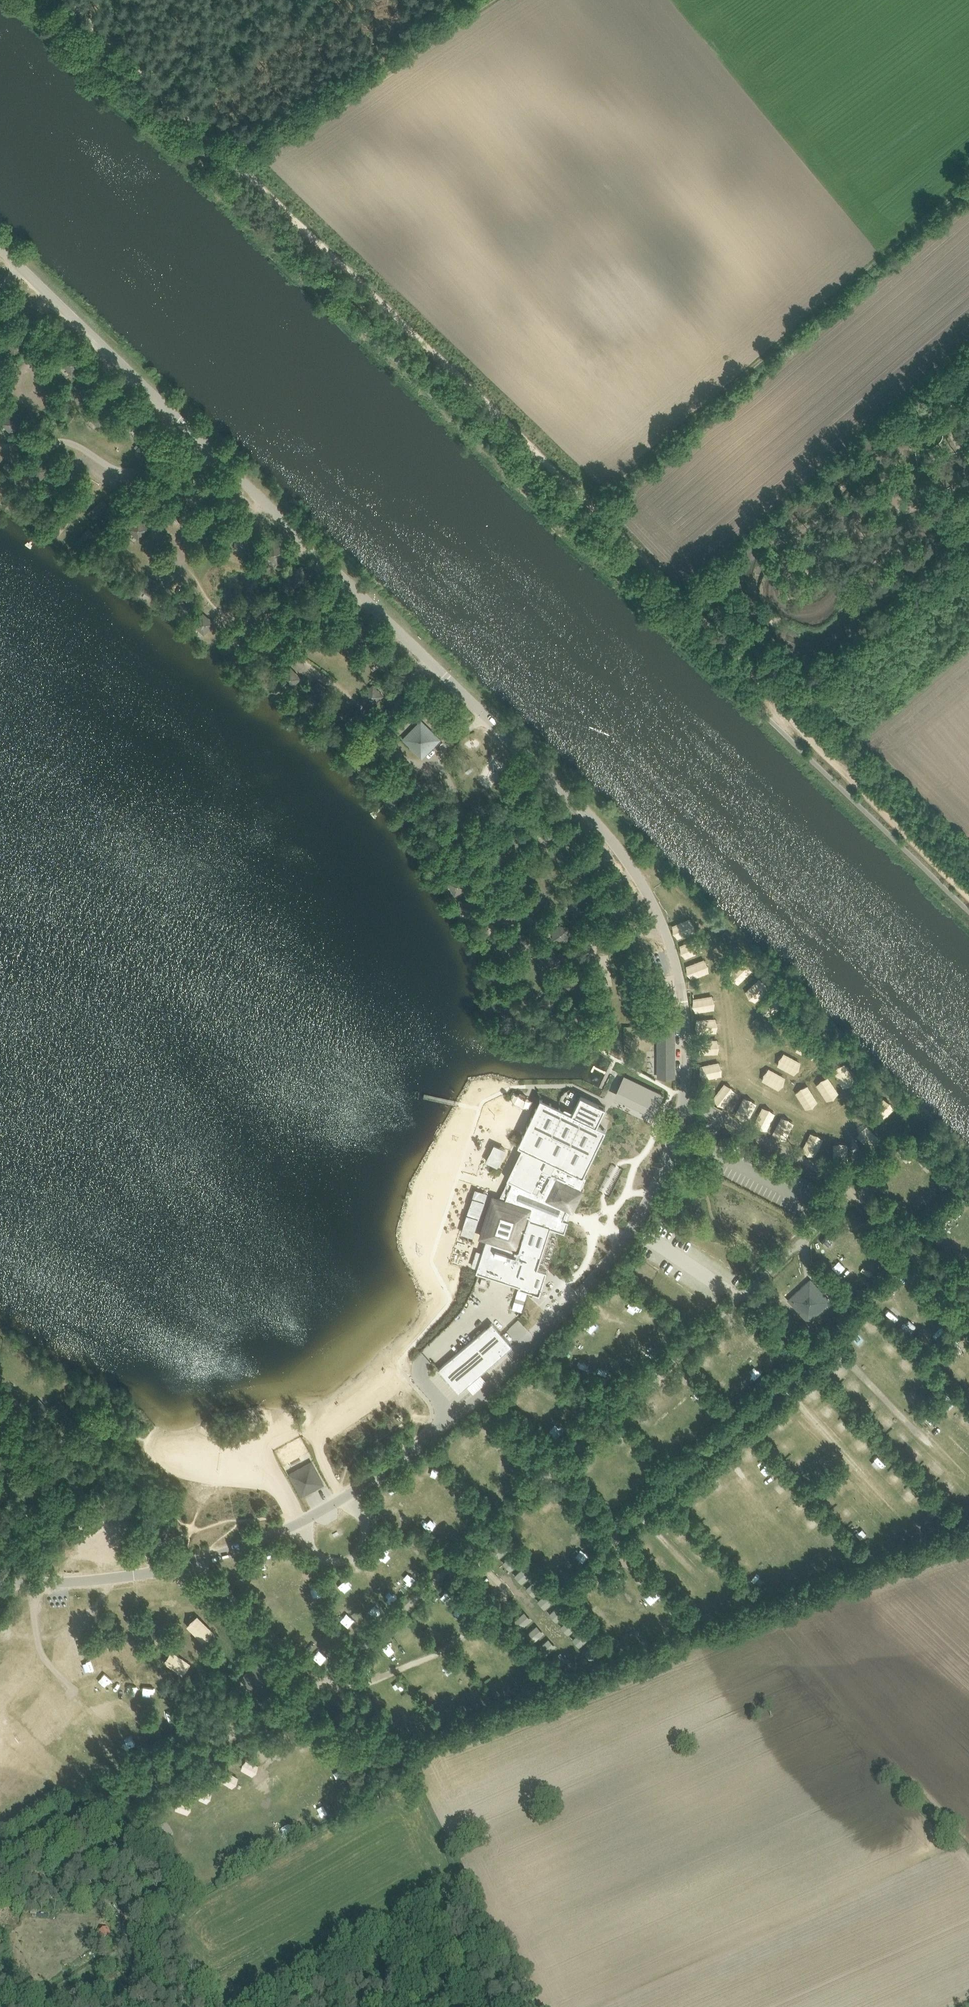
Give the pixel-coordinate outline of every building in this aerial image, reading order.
[(22,293),(12,303),(22,314),(32,304),(22,293)] [(15,334),(5,344),(15,354),(25,344),(15,334)] [(73,353),(62,363),(71,374),(82,364),(73,353)] [(84,377),(74,387),(84,397),(94,387),(84,377)] [(99,407),(89,417),(100,427),(110,417),(99,407)] [(11,411),(0,422),(12,433),(23,422),(11,411)] [(137,412),(127,423),(137,433),(147,422),(137,412)] [(147,439),(137,450),(147,460),(157,449),(147,439)] [(0,471),(0,476),(10,482),(19,469),(7,461),(0,471)] [(183,501),(172,511),(181,522),(192,513),(183,501)] [(216,505),(206,515),(216,526),(226,516),(216,505)] [(138,518),(127,529),(139,540),(149,528),(138,518)] [(81,548),(97,535),(91,527),(75,541),(81,548)] [(236,534),(235,548),(249,550),(251,535),(236,534)] [(273,543),(265,555),(277,563),(285,551),(273,543)] [(303,566),(289,572),(296,585),(309,579),(303,566)] [(147,575),(139,588),(152,597),(161,584),(147,575)] [(203,612),(193,624),(204,634),(215,623),(203,612)] [(332,612),(324,619),(321,622),(331,633),(341,623),(332,612)] [(364,626),(354,635),(364,646),(374,636),(364,626)] [(385,648),(375,658),(384,669),(395,659),(385,648)] [(291,666),(279,678),(290,689),(301,678),(291,666)] [(317,680),(308,693),(321,702),(330,689),(317,680)] [(373,685),(362,694),(372,705),(383,695),(373,685)] [(421,720),(403,738),(423,757),(441,739),(421,720)] [(421,801),(420,802),(430,812),(441,800),(432,791),(424,799),(421,801)] [(549,822),(538,832),(548,842),(559,832),(549,822)] [(576,830),(566,841),(577,851),(586,840),(576,830)] [(601,853),(588,858),(592,871),(606,867),(601,853)] [(461,874),(447,882),(454,895),(468,887),(461,874)] [(584,896),(569,899),(572,913),(586,911),(584,896)] [(624,901),(610,906),(615,919),(629,914),(624,901)] [(553,924),(552,940),(567,941),(569,926),(553,924)] [(518,933),(516,949),(533,950),(534,935),(518,933)] [(545,950),(544,965),(560,966),(561,951),(545,950)] [(568,973),(562,987),(576,993),(582,979),(568,973)] [(715,985),(707,986),(708,994),(716,992),(715,985)] [(741,995),(750,1005),(760,996),(751,986),(741,995)] [(755,1010),(764,1020),(776,1011),(767,1000),(755,1010)] [(706,1003),(708,1016),(722,1014),(720,1001),(706,1003)] [(674,1026),(658,1026),(658,1077),(674,1077),(674,1026)] [(816,1052),(808,1063),(815,1068),(823,1057),(816,1052)] [(717,1074),(709,1084),(718,1091),(726,1081),(717,1074)] [(833,1074),(821,1082),(830,1095),(842,1087),(833,1074)] [(624,1075),(616,1092),(656,1112),(664,1095),(624,1075)] [(738,1100),(744,1090),(733,1083),(726,1093),(738,1100)] [(486,1241),(476,1272),(519,1286),(518,1288),(539,1295),(547,1272),(537,1269),(550,1228),(565,1233),(568,1220),(563,1218),(567,1208),(571,1210),(573,1211),(583,1190),(581,1189),(586,1176),(584,1175),(606,1130),(596,1126),(605,1108),(581,1096),(572,1114),(540,1099),(518,1146),(522,1148),(507,1180),(512,1182),(505,1199),(498,1197),(485,1240),(486,1241)] [(854,1124),(861,1119),(852,1109),(846,1115),(854,1124)] [(801,1137),(812,1145),(818,1137),(808,1128),(801,1137)] [(858,1135),(862,1142),(872,1135),(867,1128),(858,1135)] [(907,1141),(897,1150),(904,1158),(914,1150),(907,1141)] [(930,1151),(922,1159),(931,1168),(939,1161),(930,1151)] [(891,1156),(881,1164),(888,1172),(898,1164),(891,1156)] [(947,1170),(939,1177),(947,1186),(955,1179),(947,1170)] [(779,1183),(788,1186),(791,1178),(782,1174),(779,1183)] [(845,1227),(851,1233),(861,1221),(855,1215),(845,1227)] [(687,1243),(693,1234),(687,1230),(681,1239),(687,1243)] [(701,1235),(695,1245),(705,1250),(710,1240),(701,1235)] [(726,1258),(730,1250),(723,1246),(719,1255),(726,1258)] [(642,1254),(636,1261),(646,1270),(652,1263),(642,1254)] [(744,1274),(750,1262),(743,1259),(737,1271),(744,1274)] [(869,1259),(862,1267),(871,1276),(879,1269),(869,1259)] [(841,1272),(849,1278),(855,1270),(848,1264),(841,1272)] [(899,1285),(905,1279),(901,1275),(895,1282),(899,1285)] [(831,1300),(811,1277),(786,1299),(807,1322),(831,1300)] [(880,1287),(878,1296),(888,1299),(891,1290),(880,1287)] [(518,1289),(512,1309),(521,1312),(528,1292),(518,1289)] [(676,1294),(673,1299),(683,1307),(687,1301),(676,1294)] [(637,1313),(640,1303),(630,1300),(627,1310),(637,1313)] [(888,1308),(889,1309),(885,1313),(893,1320),(903,1307),(895,1300),(888,1308)] [(643,1316),(652,1321),(657,1312),(649,1307),(643,1316)] [(942,1327),(952,1321),(947,1314),(941,1317),(939,1314),(935,1316),(942,1327)] [(906,1331),(914,1324),(906,1316),(899,1324),(906,1331)] [(868,1318),(860,1326),(871,1336),(879,1328),(868,1318)] [(492,1323),(439,1369),(458,1391),(467,1384),(512,1346),(492,1323)] [(754,1347),(766,1337),(759,1329),(747,1339),(754,1347)] [(855,1329),(849,1338),(860,1347),(867,1339),(855,1329)] [(923,1337),(930,1344),(938,1336),(932,1329),(923,1337)] [(888,1354),(899,1342),(890,1335),(880,1346),(888,1354)] [(722,1356),(728,1347),(714,1337),(708,1347),(722,1356)] [(896,1348),(903,1360),(911,1355),(904,1343),(896,1348)] [(772,1365),(778,1360),(771,1352),(765,1357),(772,1365)] [(927,1373),(918,1381),(929,1392),(938,1384),(927,1373)] [(852,1399),(861,1395),(853,1378),(844,1382),(852,1399)] [(544,1395),(556,1400),(561,1388),(549,1383),(544,1395)] [(805,1398),(813,1406),(826,1394),(819,1385),(805,1398)] [(564,1404),(577,1409),(582,1395),(568,1390),(564,1404)] [(908,1400),(915,1407),(924,1398),(917,1391),(908,1400)] [(859,1400),(864,1409),(878,1402),(873,1393),(859,1400)] [(825,1415),(836,1406),(829,1399),(819,1408),(825,1415)] [(522,1408),(530,1418),(540,1409),(531,1400),(522,1408)] [(931,1424),(938,1416),(930,1408),(923,1416),(931,1424)] [(784,1429),(791,1423),(782,1412),(775,1418),(784,1429)] [(834,1426),(840,1432),(851,1421),(846,1415),(834,1426)] [(885,1430),(897,1424),(894,1418),(882,1425),(885,1430)] [(851,1444),(859,1452),(871,1441),(863,1433),(851,1444)] [(904,1433),(895,1441),(901,1447),(909,1440),(904,1433)] [(778,1447),(783,1455),(796,1447),(791,1439),(778,1447)] [(908,1449),(915,1457),(925,1448),(918,1440),(908,1449)] [(749,1454),(755,1460),(762,1452),(756,1446),(749,1454)] [(798,1457),(796,1454),(790,1460),(797,1468),(809,1457),(803,1452),(798,1457)] [(884,1453),(876,1462),(883,1469),(892,1460),(884,1453)] [(825,1456),(818,1462),(825,1471),(832,1466),(825,1456)] [(931,1473),(941,1463),(935,1456),(925,1467),(931,1473)] [(754,1470),(762,1478),(774,1467),(765,1459),(754,1470)] [(289,1473),(301,1496),(324,1484),(312,1461),(289,1473)] [(958,1480),(945,1468),(936,1477),(949,1489),(958,1480)] [(900,1470),(892,1477),(900,1486),(908,1479),(900,1470)] [(723,1487),(729,1481),(719,1471),(713,1476),(723,1487)] [(840,1496),(850,1487),(841,1478),(832,1486),(840,1496)] [(778,1487),(783,1494),(791,1488),(786,1481),(778,1487)] [(908,1503),(921,1491),(913,1483),(901,1494),(908,1503)] [(690,1509),(700,1511),(702,1502),(692,1500),(690,1509)] [(846,1524),(858,1514),(850,1505),(838,1516),(846,1524)] [(807,1520),(814,1526),(820,1519),(814,1513),(807,1520)] [(925,1529),(934,1526),(931,1516),(922,1518),(925,1529)] [(906,1538),(915,1534),(909,1520),(900,1524),(906,1538)] [(719,1521),(709,1529),(715,1536),(725,1528),(719,1521)] [(858,1537),(868,1529),(863,1523),(853,1531),(858,1537)] [(882,1534),(886,1544),(898,1540),(894,1530),(882,1534)] [(732,1555),(741,1544),(735,1539),(726,1549),(732,1555)] [(818,1567),(828,1564),(824,1550),(816,1552),(818,1558),(815,1559),(818,1567)] [(792,1562),(798,1575),(808,1571),(802,1557),(792,1562)] [(750,1559),(743,1565),(748,1572),(755,1566),(750,1559)] [(525,1565),(514,1575),(533,1596),(544,1585),(525,1565)] [(770,1585),(778,1573),(769,1567),(761,1579),(770,1585)] [(537,1600),(545,1608),(555,1599),(548,1591),(537,1600)] [(561,1626),(571,1616),(559,1603),(549,1613),(561,1626)] [(187,1624),(204,1643),(215,1632),(198,1614),(187,1624)] [(567,1634),(578,1624),(572,1617),(561,1626),(567,1634)] [(537,1625),(528,1632),(534,1639),(542,1631),(537,1625)] [(578,1646),(589,1636),(582,1629),(572,1639),(578,1646)] [(549,1638),(541,1645),(547,1651),(555,1644),(549,1638)] [(584,1650),(593,1641),(589,1638),(580,1646),(584,1650)] [(583,1651),(590,1659),(602,1649),(595,1641),(583,1651)] [(382,1651),(388,1660),(399,1654),(392,1644),(382,1651)] [(185,1674),(192,1662),(172,1649),(164,1662),(185,1674)] [(262,1659),(241,1679),(261,1700),(282,1680),(262,1659)] [(443,1665),(449,1671),(456,1665),(450,1659),(443,1665)] [(132,1697),(135,1690),(128,1687),(124,1694),(132,1697)] [(274,1754),(286,1749),(282,1738),(270,1743),(274,1754)] [(261,1763),(273,1756),(265,1743),(253,1749),(261,1763)] [(244,1773),(255,1766),(248,1754),(236,1760),(244,1773)] [(228,1782),(240,1776),(235,1764),(222,1770),(228,1782)] [(207,1780),(213,1791),(225,1785),(219,1774),(207,1780)] [(197,1799),(209,1793),(205,1785),(193,1791),(197,1799)] [(177,1798),(181,1807),(193,1802),(189,1793),(177,1798)] [(167,1816),(177,1811),(174,1803),(163,1808),(167,1816)] [(103,1939),(111,1935),(107,1927),(99,1931),(103,1939)]
